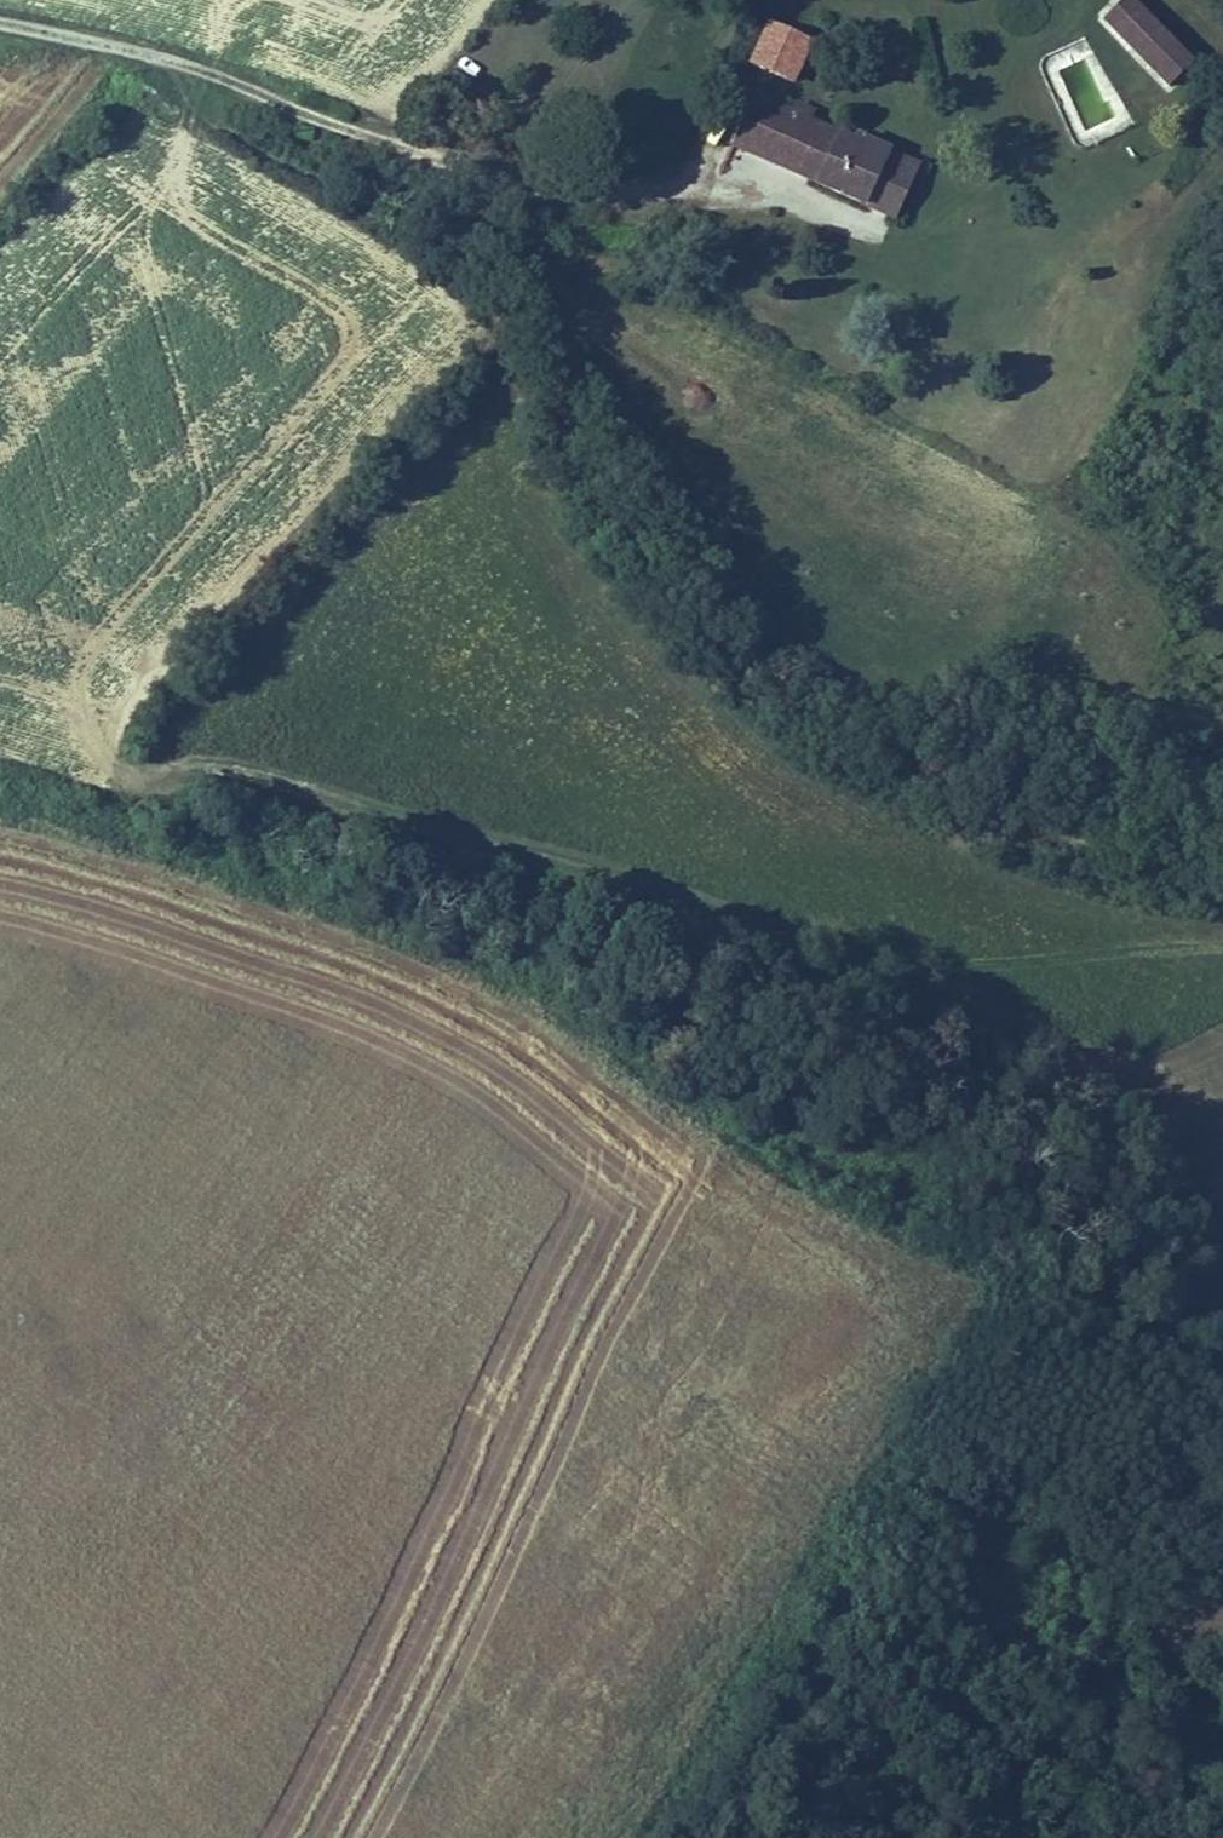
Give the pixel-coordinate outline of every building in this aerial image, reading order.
[(1126,0),(1123,0),(1103,21),(1166,85),(1188,64),(1126,0)] [(757,91),(743,120),(836,165),(826,185),(867,205),(891,154),(863,141),(860,148),(809,124),(816,109),(800,102),(796,110),(757,91)] [(836,165),(743,120),(733,140),(826,185),(836,165)] [(918,167),(891,154),(867,205),(893,217),(918,167)]
